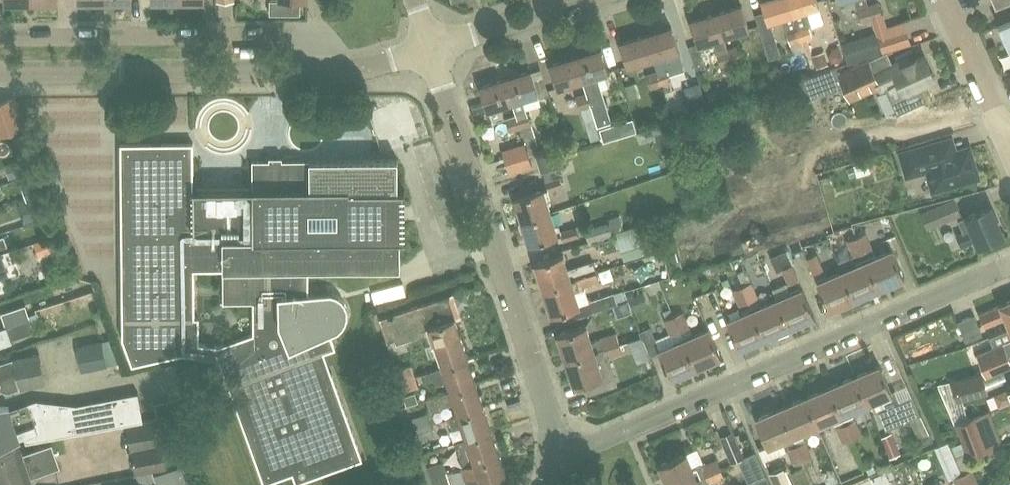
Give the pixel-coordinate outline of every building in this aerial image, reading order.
[(759,24),(761,33),(772,30),(770,21),(782,17),(794,54),(805,51),(802,40),(793,14),(789,0),(761,0),(764,10),(768,21),(759,24)] [(793,14),(802,40),(807,39),(812,37),(809,25),(812,24),(807,9),(817,7),(819,6),(819,5),(817,0),(789,0),(793,14)] [(861,23),(872,19),(866,0),(854,0),(861,23)] [(868,5),(872,19),(882,16),(883,16),(878,1),(868,5)] [(741,5),(716,13),(723,35),(748,28),(741,5)] [(723,35),(716,13),(690,21),(697,43),(713,38),(721,66),(731,63),(727,49),(723,35)] [(998,24),(1009,50),(1009,20),(998,24)] [(646,35),(653,57),(678,50),(671,27),(646,35)] [(907,27),(877,35),(882,50),(911,43),(907,27)] [(848,64),(882,54),(875,33),(841,43),(848,64)] [(653,57),(646,35),(620,42),(627,65),(653,57)] [(738,45),(727,49),(731,63),(742,60),(738,45)] [(777,45),(766,48),(769,58),(779,55),(777,45)] [(839,45),(825,50),(830,62),(844,57),(839,45)] [(582,79),(586,93),(590,105),(602,102),(594,75),(608,71),(601,49),(575,57),(582,79)] [(813,54),(816,67),(828,63),(825,50),(813,54)] [(868,61),(862,64),(873,88),(879,85),(879,86),(881,89),(886,87),(898,112),(925,100),(918,86),(934,79),(923,55),(908,62),(907,58),(893,65),(874,73),(868,61)] [(705,66),(702,56),(693,59),(696,69),(705,66)] [(582,79),(575,57),(550,64),(557,87),(582,79)] [(836,67),(788,84),(796,104),(844,86),(849,98),(873,88),(862,64),(839,74),(836,67)] [(657,70),(661,84),(672,81),(668,67),(657,70)] [(511,101),(516,115),(520,127),(521,126),(530,123),(522,98),(538,93),(533,78),(531,70),(505,78),(511,101)] [(661,84),(657,70),(646,73),(651,88),(661,84)] [(511,101),(505,78),(479,86),(486,109),(511,101)] [(590,105),(586,93),(576,96),(580,109),(590,105)] [(23,127),(13,98),(0,102),(0,136),(23,127)] [(520,127),(516,115),(505,118),(509,130),(520,127)] [(622,136),(618,124),(601,129),(605,141),(622,136)] [(955,151),(951,136),(899,152),(906,176),(927,170),(933,189),(951,184),(954,185),(963,183),(965,180),(977,176),(968,147),(955,151)] [(404,237),(404,206),(404,190),(405,190),(405,189),(398,189),(398,157),(396,157),(396,158),(311,159),(311,158),(310,158),(310,159),(282,159),(282,163),(270,163),(270,160),(254,160),(254,159),(253,159),(253,186),(194,186),(193,141),(162,141),(162,145),(153,145),(152,141),(121,141),(122,338),(131,365),(181,354),(218,358),(264,483),(294,472),(292,467),(297,466),(303,466),(309,468),(314,468),(320,468),(330,464),(332,469),(362,458),(331,371),(327,372),(320,352),(336,347),(331,333),(338,330),(338,329),(342,325),(345,320),(347,314),(347,308),(345,303),(341,298),(336,294),(331,293),(331,292),(309,292),(308,267),(346,266),(346,270),(356,270),(356,266),(399,266),(399,267),(401,267),(400,238),(406,238),(406,237),(404,237)] [(555,166),(549,148),(536,152),(542,170),(555,166)] [(532,165),(527,150),(504,157),(509,172),(532,165)] [(17,161),(21,174),(36,169),(31,156),(17,161)] [(853,164),(857,176),(871,171),(867,160),(853,164)] [(856,175),(853,166),(847,168),(850,177),(856,175)] [(45,195),(37,172),(21,178),(23,185),(26,184),(31,200),(45,195)] [(545,181),(547,187),(548,189),(563,184),(560,177),(560,176),(545,181)] [(515,197),(522,221),(550,212),(546,198),(543,188),(515,197)] [(45,196),(19,205),(25,223),(51,213),(45,196)] [(955,197),(921,212),(928,229),(962,214),(955,197)] [(977,239),(979,245),(1003,234),(990,205),(967,216),(957,219),(963,232),(957,234),(962,246),(977,239)] [(554,225),(550,212),(522,221),(529,244),(558,235),(554,225)] [(657,252),(663,250),(653,221),(630,229),(633,237),(629,239),(634,256),(656,249),(657,252)] [(608,222),(584,229),(588,242),(612,235),(608,222)] [(578,235),(577,232),(576,226),(561,231),(562,234),(564,239),(578,235)] [(876,256),(866,232),(857,236),(867,260),(879,288),(904,277),(892,249),(876,256)] [(56,234),(34,242),(39,256),(62,248),(56,234)] [(0,237),(0,249),(8,246),(4,236),(0,237)] [(867,260),(857,236),(847,240),(853,255),(851,255),(856,265),(842,271),(854,299),(879,288),(867,260)] [(788,283),(786,283),(791,293),(777,299),(789,327),(814,316),(802,288),(792,264),(786,249),(769,256),(776,271),(782,268),(788,283)] [(817,253),(806,258),(813,273),(824,269),(817,253)] [(568,270),(563,254),(535,263),(543,289),(572,280),(596,272),(593,262),(568,270)] [(854,299),(842,271),(817,282),(829,309),(854,299)] [(572,280),(543,289),(551,315),(590,302),(594,312),(628,300),(625,290),(614,294),(613,291),(589,300),(585,286),(599,281),(596,272),(572,280)] [(777,299),(762,305),(752,281),(742,285),(764,337),(789,327),(777,299)] [(733,289),(743,313),(727,320),(739,348),(764,337),(742,285),(733,289)] [(25,304),(25,305),(1,313),(6,327),(30,319),(28,313),(54,304),(51,295),(25,304)] [(442,367),(469,358),(448,295),(379,316),(387,341),(428,328),(432,343),(434,342),(442,367)] [(1009,327),(1009,299),(1000,303),(1000,304),(978,313),(983,326),(1005,318),(1009,328),(1009,327)] [(663,311),(666,318),(673,315),(670,308),(663,311)] [(673,315),(680,330),(683,339),(696,367),(721,356),(708,328),(694,335),(683,311),(674,315),(673,315)] [(966,341),(982,335),(974,314),(958,321),(966,341)] [(670,333),(656,339),(650,326),(639,331),(650,356),(659,352),(671,378),(696,367),(683,339),(680,330),(673,315),(666,318),(664,319),(670,333)] [(34,332),(30,319),(6,327),(10,341),(34,332)] [(599,350),(596,340),(591,341),(586,325),(558,335),(566,361),(595,351),(599,350)] [(601,338),(604,348),(620,343),(616,333),(601,338)] [(102,340),(78,345),(83,370),(107,365),(102,340)] [(977,353),(986,376),(1009,366),(1009,360),(1008,355),(1009,354),(1009,340),(977,353)] [(620,343),(604,348),(606,358),(623,353),(620,343)] [(599,350),(595,351),(566,361),(574,387),(603,377),(597,360),(602,359),(599,350)] [(0,388),(2,393),(20,387),(21,388),(46,383),(40,353),(13,359),(0,363),(0,389),(0,388)] [(469,358),(442,367),(421,373),(424,382),(427,384),(433,382),(438,384),(447,381),(450,391),(477,382),(469,358)] [(895,390),(891,392),(880,365),(855,376),(867,403),(881,397),(885,405),(877,409),(886,429),(920,415),(912,395),(899,401),(895,390)] [(397,370),(400,382),(408,379),(407,377),(414,375),(411,366),(397,370)] [(983,372),(951,380),(937,384),(954,424),(955,423),(968,418),(962,399),(988,392),(983,372)] [(408,379),(400,382),(403,391),(418,386),(414,376),(414,375),(407,377),(408,379)] [(867,403),(855,376),(830,386),(846,424),(855,420),(858,419),(853,409),(867,403)] [(477,382),(450,391),(426,399),(430,411),(454,403),(458,414),(485,406),(477,382)] [(846,424),(830,386),(805,397),(817,425),(833,418),(837,428),(846,424)] [(21,438),(20,436),(25,435),(27,441),(143,420),(138,392),(77,404),(37,400),(37,399),(27,402),(24,401),(19,402),(17,406),(10,408),(9,406),(0,406),(0,445),(21,438)] [(415,392),(405,396),(403,396),(406,406),(418,402),(415,392)] [(817,425),(805,397),(781,408),(797,445),(805,442),(801,432),(817,425)] [(180,398),(168,400),(170,414),(182,412),(180,398)] [(485,406),(458,414),(448,417),(452,429),(461,426),(465,439),(492,429),(485,406)] [(797,445),(781,408),(756,418),(766,443),(758,447),(764,459),(788,449),(797,445)] [(422,425),(429,422),(426,413),(412,418),(415,429),(423,427),(422,425)] [(968,418),(955,423),(968,458),(984,452),(996,447),(1004,444),(1001,438),(987,443),(977,415),(968,418)] [(131,449),(162,443),(157,418),(126,424),(131,449)] [(855,420),(846,424),(852,438),(861,434),(855,420)] [(423,427),(415,429),(418,439),(433,435),(429,422),(422,425),(423,427)] [(852,438),(846,424),(837,428),(843,442),(852,438)] [(492,429),(465,439),(455,442),(462,466),(500,453),(492,429)] [(733,431),(719,437),(731,464),(744,458),(733,431)] [(949,440),(936,446),(950,476),(962,470),(949,440)] [(805,442),(797,445),(803,459),(811,456),(805,442)] [(167,467),(162,443),(131,449),(136,474),(167,467)] [(54,451),(55,450),(53,444),(32,452),(32,453),(24,456),(21,447),(0,454),(0,484),(34,484),(31,478),(32,478),(30,474),(38,471),(39,474),(57,468),(54,451)] [(797,445),(788,449),(794,463),(803,459),(797,445)] [(462,466),(461,466),(468,484),(488,484),(508,478),(500,453),(462,466)] [(692,467),(686,453),(658,465),(667,484),(681,484),(696,478),(706,474),(702,464),(702,462),(692,467)] [(702,464),(706,474),(721,468),(717,458),(702,464)] [(438,472),(445,470),(442,461),(427,466),(431,477),(438,474),(438,472)] [(744,471),(748,480),(749,484),(767,476),(761,464),(744,471)] [(769,472),(774,484),(794,484),(786,465),(769,472)] [(154,474),(158,484),(184,484),(178,467),(154,474)] [(725,477),(721,468),(706,474),(710,484),(725,477)] [(972,469),(963,473),(968,484),(977,484),(979,484),(972,469)] [(445,470),(438,472),(438,474),(431,477),(433,484),(446,484),(446,483),(448,482),(445,470)] [(963,473),(962,473),(953,477),(957,484),(968,484),(963,473)] [(696,478),(681,484),(711,484),(710,484),(706,474),(696,478)]
